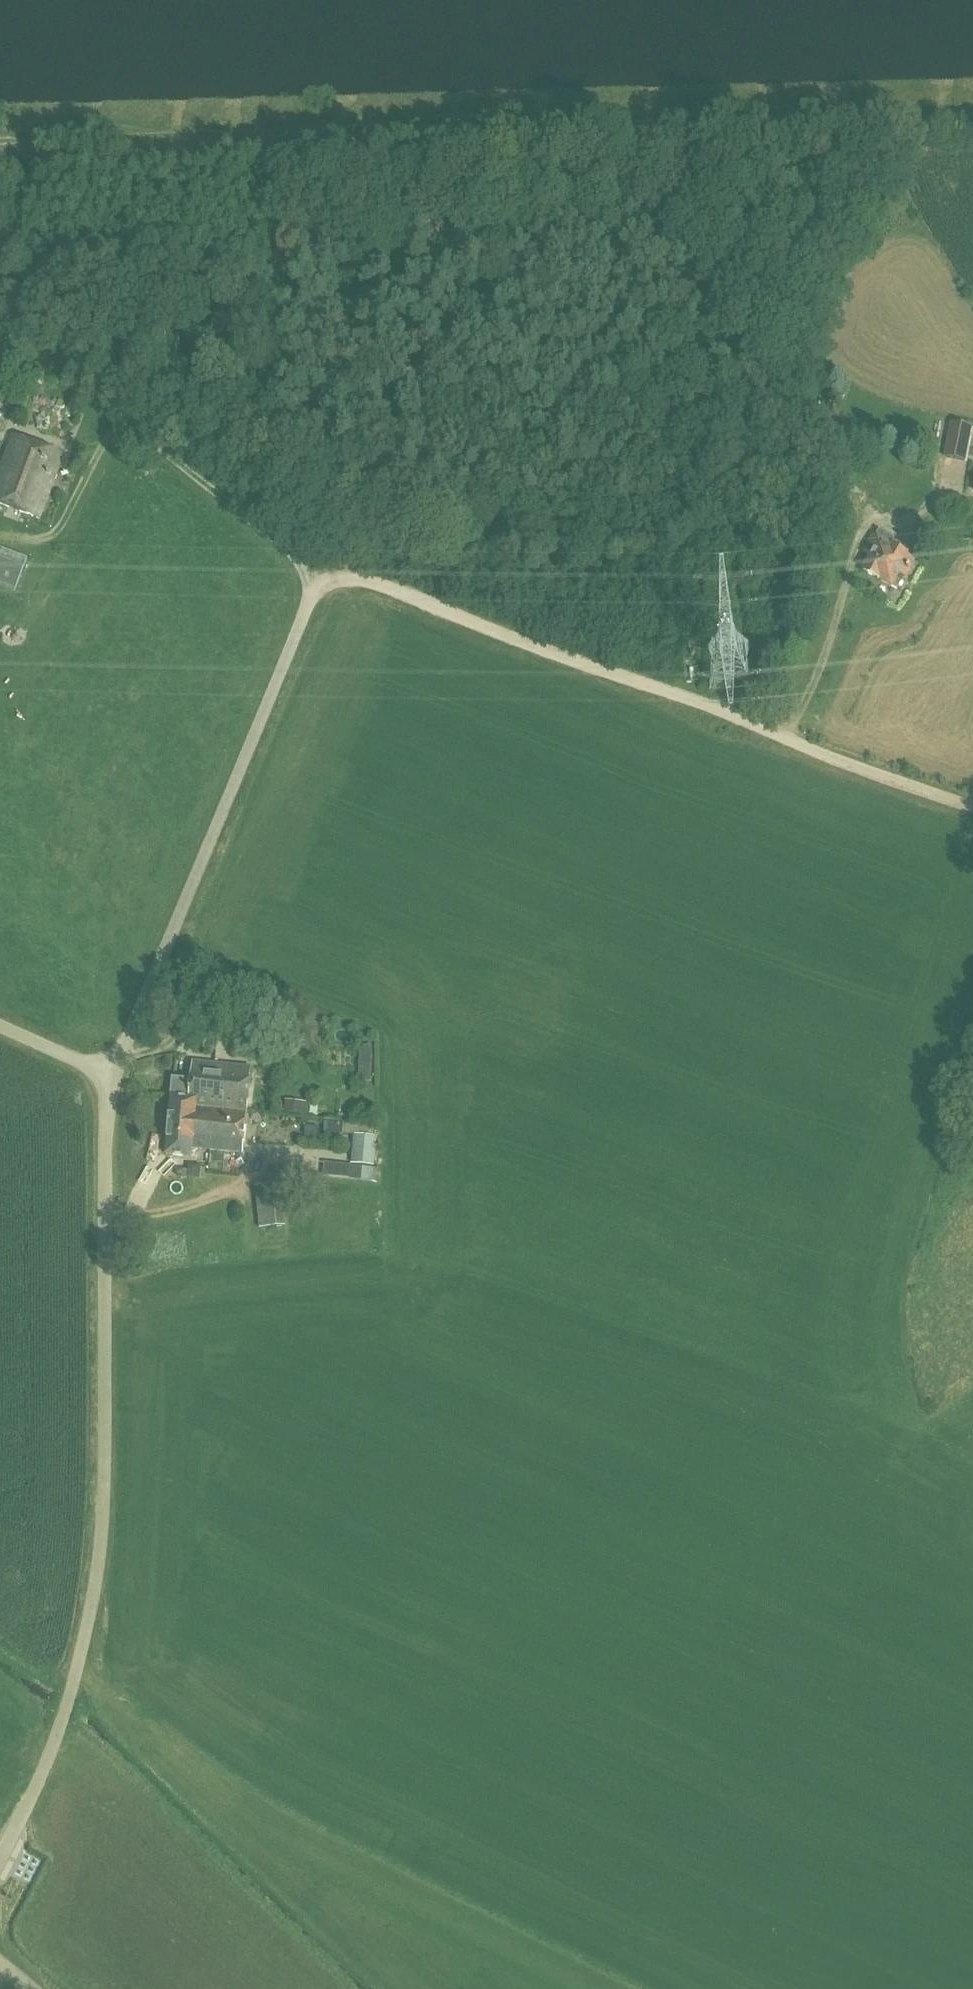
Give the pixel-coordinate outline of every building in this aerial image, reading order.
[(972,427),(951,423),(944,457),(965,461),(972,427)] [(39,519),(63,455),(13,437),(0,473),(0,504),(39,519)] [(863,570),(890,586),(898,573),(904,577),(914,560),(906,555),(907,554),(893,546),(890,544),(893,540),(889,537),(890,536),(880,530),(876,536),(874,535),(867,548),(864,553),(871,557),(863,570)] [(15,594),(28,559),(0,548),(0,588),(15,594)] [(361,1081),(372,1081),(373,1045),(362,1045),(361,1081)] [(173,1079),(171,1097),(184,1099),(183,1105),(246,1112),(251,1068),(194,1063),(192,1080),(173,1079)] [(166,1155),(191,1157),(192,1148),(242,1153),(246,1112),(183,1105),(184,1099),(171,1097),(166,1155)] [(278,1116),(320,1120),(321,1105),(280,1101),(278,1116)] [(354,1176),(373,1178),(374,1167),(377,1136),(378,1128),(362,1126),(361,1134),(353,1134),(351,1164),(355,1165),(354,1176)] [(255,1186),(259,1229),(285,1227),(280,1184),(255,1186)]
